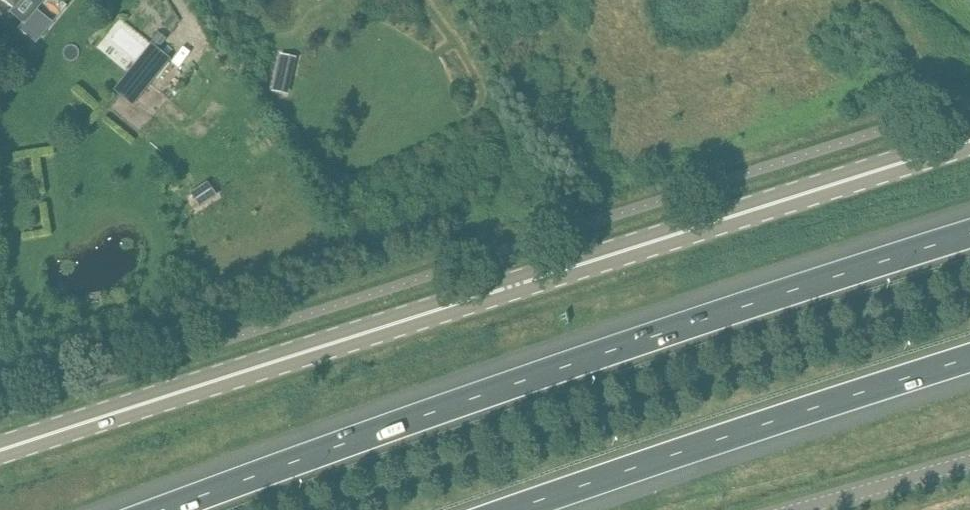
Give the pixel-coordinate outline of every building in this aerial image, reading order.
[(13,7),(8,13),(9,14),(11,12),(22,21),(24,23),(36,8),(40,3),(36,0),(4,0),(13,7)] [(151,57),(137,75),(150,85),(163,67),(151,57)] [(289,76),(277,73),(273,91),(285,93),(289,76)] [(150,85),(137,75),(136,74),(121,94),(134,105),(150,85)] [(200,208),(216,197),(207,184),(191,195),(200,208)]
